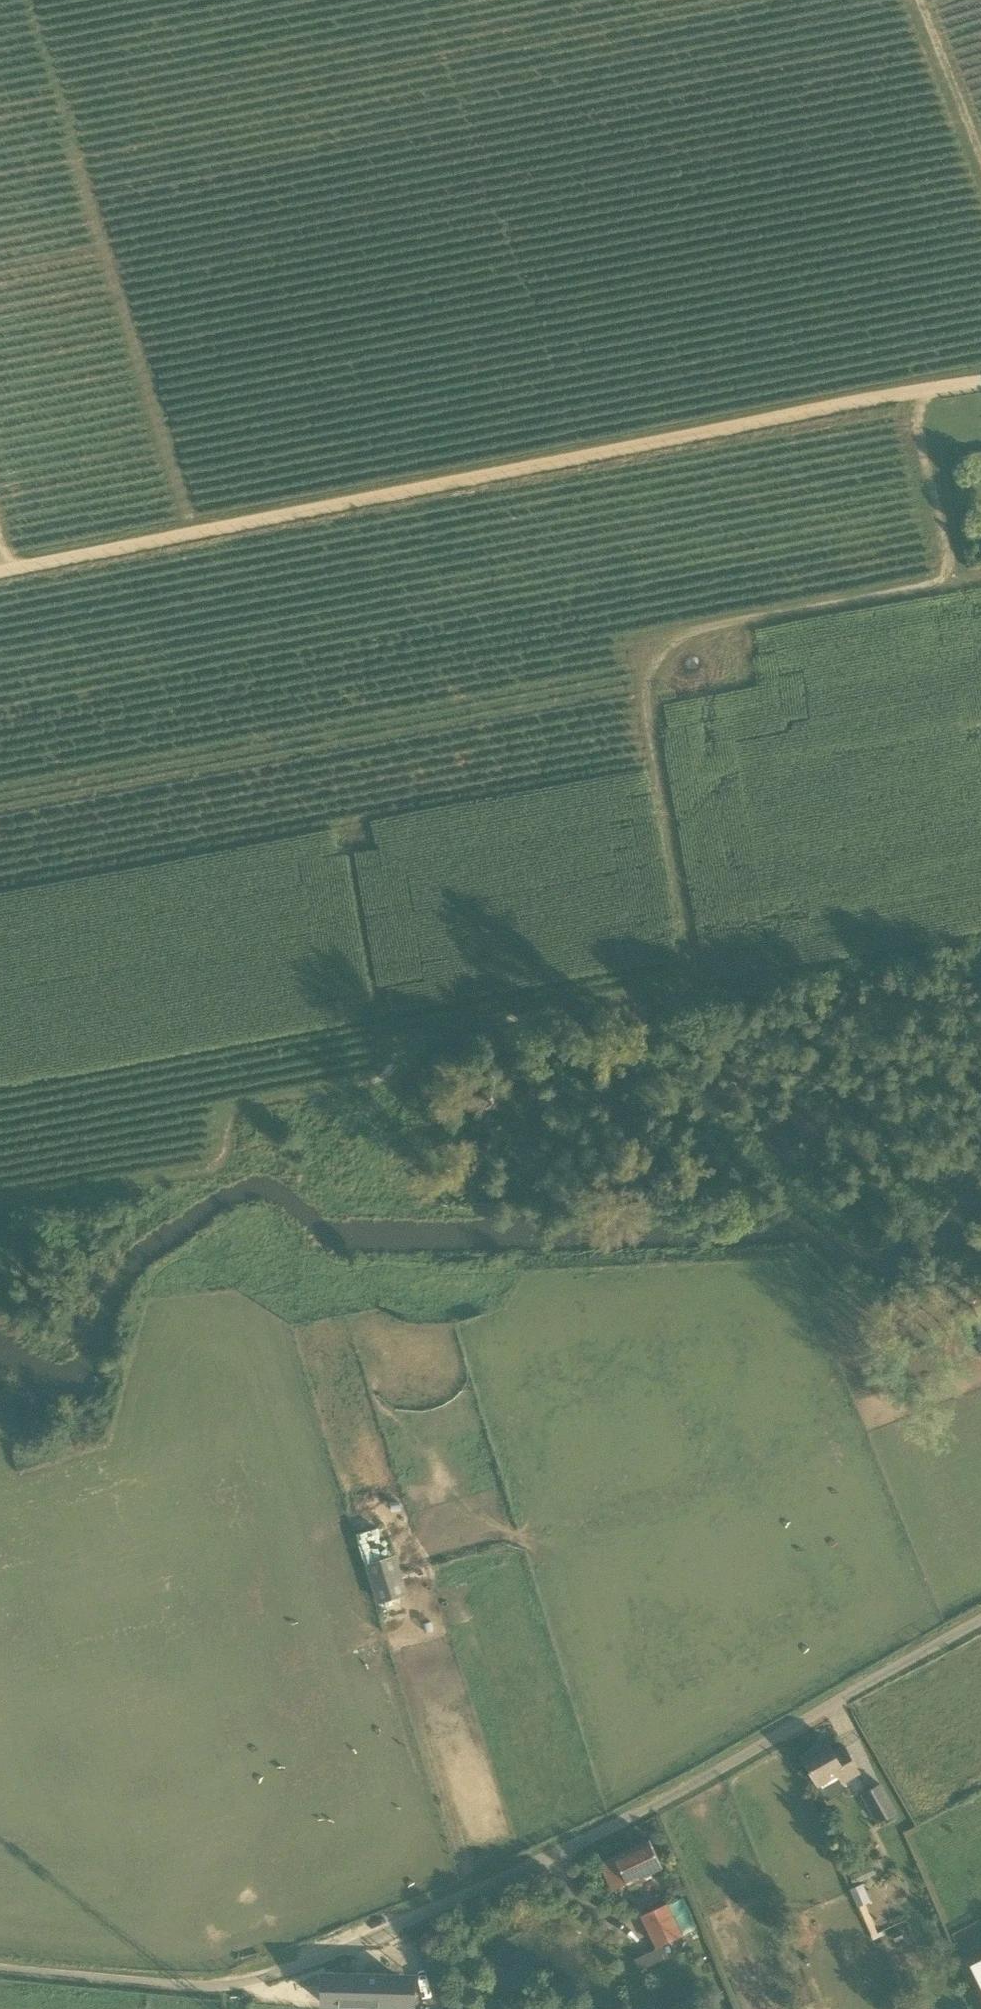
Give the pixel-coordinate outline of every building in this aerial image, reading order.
[(377,1602),(408,1593),(396,1553),(365,1562),(377,1602)] [(835,1751),(828,1740),(802,1755),(819,1785),(840,1772),(846,1781),(860,1773),(845,1746),(835,1751)] [(878,1822),(897,1812),(881,1783),(862,1793),(878,1822)] [(613,1888),(664,1865),(650,1839),(601,1862),(613,1888)] [(668,1901),(640,1914),(656,1947),(684,1933),(668,1901)] [(970,1964),(980,1986),(980,1958),(970,1964)] [(396,2006),(397,1974),(325,1973),(324,2004),(396,2006)]
